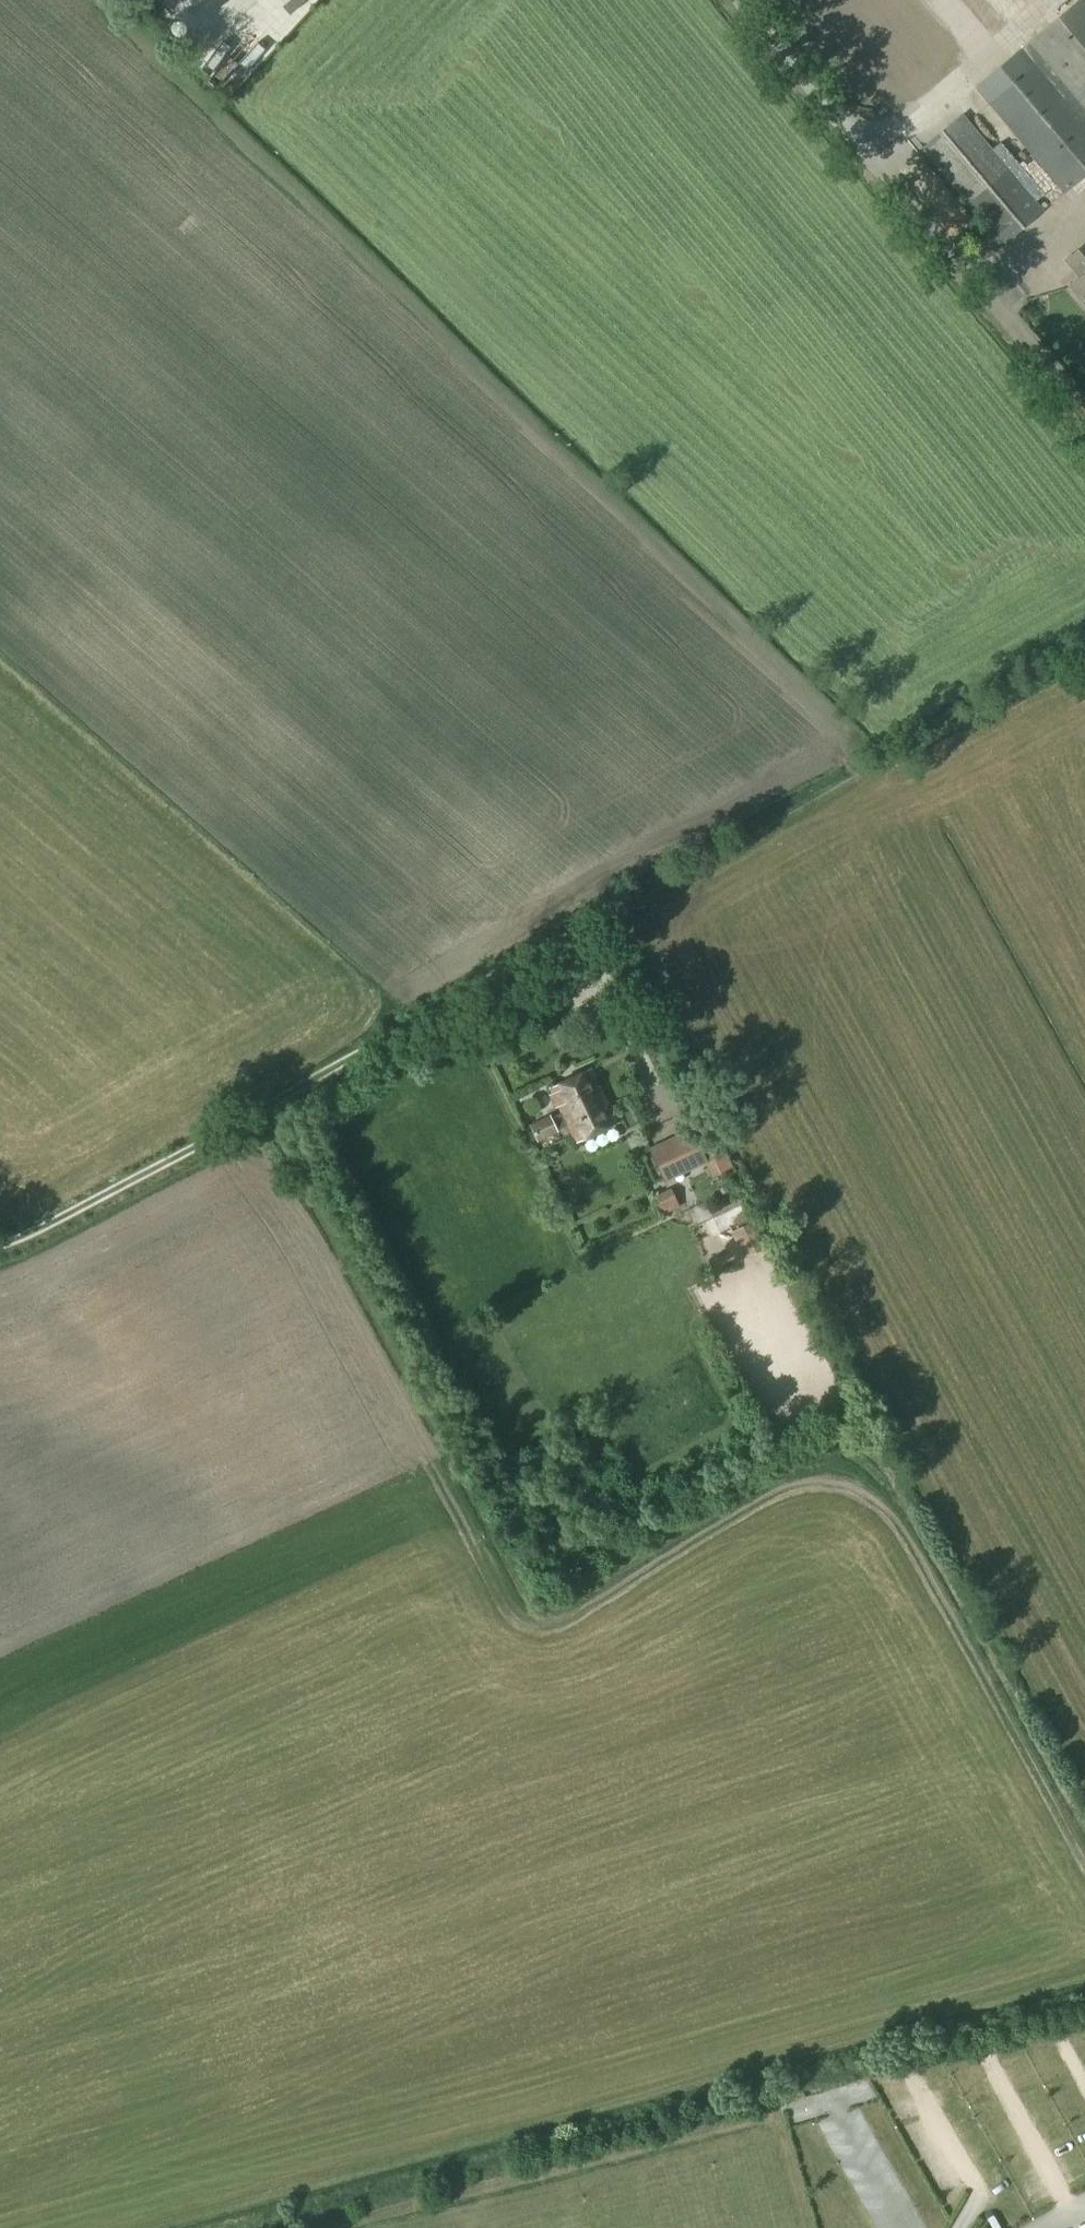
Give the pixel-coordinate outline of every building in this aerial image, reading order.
[(950,0),(922,0),(961,45),(977,32),(950,0)] [(976,89),(1064,193),(1084,175),(1084,0),(1080,0),(976,89)] [(901,85),(917,71),(908,60),(892,75),(901,85)] [(982,264),(1043,212),(962,115),(920,150),(987,230),(968,247),(982,264)] [(1064,261),(1079,278),(1069,286),(1084,305),(1084,245),(1064,261)] [(552,1093),(548,1095),(554,1108),(558,1106),(575,1141),(614,1123),(588,1070),(550,1089),(552,1093)] [(549,1117),(530,1127),(536,1140),(556,1131),(549,1117)] [(706,1121),(648,1148),(663,1182),(704,1163),(703,1161),(721,1153),(706,1121)] [(662,1191),(646,1195),(652,1215),(668,1210),(662,1191)] [(733,1199),(703,1212),(726,1263),(753,1251),(740,1220),(741,1219),(733,1199)]
